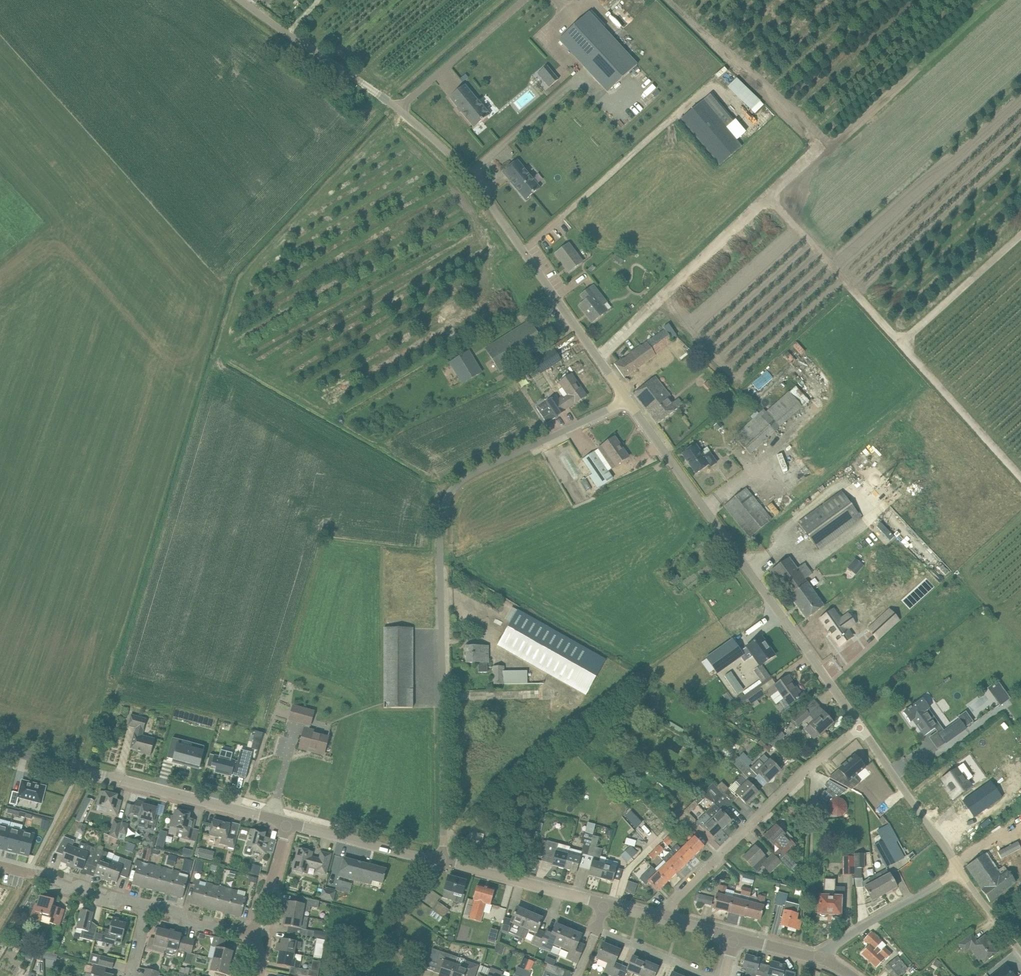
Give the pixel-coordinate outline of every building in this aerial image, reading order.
[(613,39),(588,12),(559,39),(583,65),(613,39)] [(637,65),(613,39),(583,65),(608,92),(637,65)] [(554,74),(544,82),(549,87),(559,79),(554,74)] [(754,113),(763,103),(735,77),(726,86),(754,113)] [(646,97),(657,88),(652,82),(641,92),(646,97)] [(465,84),(449,98),(474,127),(490,114),(465,84)] [(703,100),(681,119),(720,165),(743,146),(737,140),(746,132),(735,120),(727,127),(703,100)] [(517,160),(503,172),(525,200),(540,188),(517,160)] [(569,271),(582,262),(569,244),(556,253),(569,271)] [(587,300),(580,306),(592,322),(607,311),(603,306),(607,302),(593,285),(582,294),(587,300)] [(543,344),(530,321),(486,349),(500,371),(543,344)] [(647,342),(615,363),(624,377),(656,355),(655,354),(647,342)] [(554,349),(537,360),(544,371),(561,360),(554,349)] [(469,351),(450,363),(462,382),(481,370),(469,351)] [(571,361),(577,370),(590,362),(584,353),(571,361)] [(571,374),(563,380),(560,382),(563,387),(562,388),(567,395),(560,400),(556,395),(547,401),(557,416),(566,410),(565,410),(574,403),(575,404),(586,396),(571,374)] [(670,396),(655,376),(634,393),(657,424),(677,408),(669,397),(670,396)] [(764,410),(759,414),(735,436),(750,453),(809,400),(796,386),(789,393),(788,392),(766,412),(764,410)] [(547,401),(537,408),(547,423),(557,416),(547,401)] [(614,438),(599,448),(613,467),(628,457),(623,450),(622,450),(614,438)] [(705,456),(696,444),(682,454),(696,474),(709,464),(711,466),(717,462),(709,452),(705,456)] [(608,471),(594,451),(583,459),(593,474),(590,476),(598,488),(613,478),(608,471)] [(746,488),(724,506),(750,537),(771,519),(746,488)] [(842,491),(806,517),(798,523),(818,549),(861,517),(842,491)] [(804,563),(797,569),(789,557),(771,570),(806,618),(824,606),(804,579),(812,574),(804,563)] [(855,557),(847,567),(855,574),(863,564),(855,557)] [(518,610),(498,645),(585,694),(605,659),(518,610)] [(834,610),(821,619),(840,645),(852,636),(847,629),(840,620),(834,610)] [(889,610),(868,629),(878,639),(898,620),(889,610)] [(413,707),(412,628),(384,628),(384,708),(413,707)] [(732,640),(706,658),(714,669),(717,673),(741,656),(744,661),(754,655),(761,665),(762,664),(774,656),(768,647),(767,648),(760,638),(748,646),(741,651),(732,640)] [(467,646),(467,662),(478,662),(479,672),(488,672),(487,662),(488,662),(488,646),(467,646)] [(504,666),(493,666),(493,684),(504,683),(504,666)] [(756,674),(762,682),(770,676),(765,668),(756,674)] [(769,678),(744,696),(750,704),(767,692),(770,696),(771,695),(777,703),(784,699),(788,705),(802,695),(796,687),(795,688),(787,677),(774,686),(769,678)] [(997,683),(992,686),(997,694),(995,696),(1001,704),(1008,698),(997,683)] [(929,708),(923,699),(911,707),(909,708),(909,709),(903,713),(910,722),(913,719),(916,724),(924,736),(937,727),(936,726),(939,724),(939,723),(938,724),(928,709),(929,708)] [(293,706),(292,709),(290,719),(306,724),(300,748),(309,750),(310,748),(324,752),(328,737),(313,732),(314,730),(309,729),(314,711),(293,706)] [(833,723),(819,708),(812,716),(806,709),(794,721),(799,726),(809,715),(813,719),(807,724),(809,726),(806,728),(815,738),(819,734),(833,723)] [(132,714),(131,716),(129,725),(136,728),(131,748),(142,751),(141,753),(151,755),(155,739),(142,736),(147,718),(132,714)] [(966,729),(960,720),(939,734),(946,743),(966,729)] [(173,738),(171,744),(178,746),(174,759),(174,762),(190,766),(190,764),(199,767),(205,746),(204,746),(204,747),(193,744),(192,746),(191,749),(181,746),(182,740),(173,738)] [(232,760),(232,759),(220,756),(220,757),(211,754),(208,766),(217,768),(216,772),(215,772),(215,773),(229,776),(230,772),(234,773),(235,773),(235,776),(235,775),(244,777),(244,778),(246,779),(253,753),(241,750),(238,762),(236,761),(236,760),(235,761),(232,760)] [(739,757),(736,754),(730,760),(743,773),(749,767),(739,757)] [(764,754),(759,760),(750,768),(757,775),(759,774),(768,783),(780,770),(770,760),(764,754)] [(839,781),(838,782),(852,790),(853,789),(859,783),(860,783),(854,777),(866,767),(855,755),(838,768),(839,769),(845,776),(839,781)] [(956,769),(942,779),(955,797),(963,791),(971,785),(968,780),(972,777),(963,764),(962,765),(956,769)] [(645,783),(657,793),(663,786),(652,776),(645,783)] [(758,792),(751,785),(747,781),(747,782),(741,776),(736,781),(741,787),(736,793),(746,804),(758,792)] [(41,803),(46,787),(22,781),(19,793),(13,791),(10,803),(16,805),(18,797),(21,798),(41,803)] [(838,797),(837,797),(845,788),(832,781),(826,786),(829,788),(819,797),(828,807),(829,812),(833,816),(837,817),(842,816),(846,812),(847,808),(846,802),(843,799),(838,797)] [(990,781),(963,801),(974,817),(1002,797),(990,781)] [(713,783),(701,794),(704,798),(715,804),(706,813),(722,830),(731,820),(723,812),(732,803),(723,794),(713,783)] [(723,794),(732,803),(737,798),(728,789),(723,794)] [(101,791),(98,801),(97,805),(108,808),(107,813),(117,815),(121,800),(116,799),(117,795),(101,791)] [(136,800),(134,810),(132,816),(140,817),(138,824),(139,826),(154,829),(158,815),(155,815),(157,808),(149,805),(150,804),(136,800)] [(75,819),(82,822),(91,804),(85,801),(75,819)] [(694,801),(685,809),(681,814),(691,824),(696,820),(689,813),(697,805),(694,801)] [(800,810),(805,806),(801,802),(797,805),(800,810)] [(174,816),(172,816),(170,826),(178,828),(177,831),(184,833),(183,838),(190,840),(195,819),(189,818),(190,814),(175,810),(174,816)] [(630,811),(624,817),(635,827),(641,821),(630,811)] [(681,814),(677,818),(676,818),(686,829),(691,824),(681,814)] [(722,830),(711,819),(703,827),(713,838),(722,830)] [(122,822),(113,820),(110,835),(118,838),(119,833),(122,822)] [(213,820),(212,824),(209,835),(221,838),(220,843),(229,845),(229,846),(234,848),(237,836),(228,834),(231,824),(213,820)] [(0,825),(0,849),(4,850),(8,836),(10,828),(0,825)] [(775,843),(786,855),(796,845),(792,841),(793,840),(786,833),(785,834),(776,825),(765,836),(774,845),(775,843)] [(8,836),(4,850),(16,853),(20,839),(22,831),(10,828),(8,836)] [(251,829),(251,830),(247,846),(245,847),(244,852),(245,854),(250,855),(252,854),(253,850),(267,853),(271,838),(264,837),(265,833),(251,829)] [(35,834),(22,831),(20,839),(16,853),(29,856),(35,834)] [(690,841),(685,845),(695,855),(704,846),(694,836),(694,837),(689,832),(685,836),(690,841)] [(118,838),(117,839),(124,841),(126,835),(119,833),(118,838)] [(477,833),(475,839),(483,841),(484,834),(477,833)] [(568,854),(564,868),(577,872),(581,854),(587,855),(593,835),(583,833),(580,843),(583,844),(581,851),(570,848),(568,854)] [(593,835),(587,855),(593,857),(592,861),(591,865),(588,875),(595,877),(595,879),(599,880),(600,878),(601,878),(605,864),(606,859),(606,858),(606,857),(600,856),(602,849),(596,847),(599,837),(593,835)] [(668,836),(662,841),(667,846),(673,841),(668,836)] [(71,867),(78,849),(73,847),(75,841),(64,838),(56,852),(64,855),(61,862),(70,865),(69,866),(71,867)] [(900,860),(887,838),(882,840),(879,842),(873,845),(882,862),(892,856),(895,862),(900,860)] [(545,849),(543,854),(554,857),(552,864),(552,865),(564,868),(568,854),(570,848),(570,846),(565,845),(547,840),(545,849)] [(157,841),(156,847),(164,849),(165,843),(157,841)] [(92,865),(97,849),(80,843),(78,849),(71,867),(74,868),(75,867),(83,870),(86,863),(92,865)] [(659,845),(653,850),(659,855),(664,850),(659,845)] [(695,855),(685,845),(681,849),(677,845),(672,850),(676,854),(686,864),(695,855)] [(628,862),(637,853),(630,846),(621,855),(628,862)] [(781,862),(773,854),(767,860),(764,856),(755,846),(743,857),(753,867),(757,871),(763,865),(770,872),(781,862)] [(141,857),(148,860),(152,849),(145,847),(141,857)] [(1004,863),(993,847),(966,866),(982,889),(981,890),(990,902),(1016,883),(1007,870),(1003,864),(1004,863)] [(326,874),(328,864),(331,854),(322,852),(320,859),(311,857),(312,852),(298,848),(295,860),(298,860),(295,870),(308,873),(309,867),(317,869),(317,872),(326,874)] [(103,879),(105,880),(112,862),(106,859),(108,853),(97,849),(92,865),(98,867),(95,874),(104,877),(103,879)] [(659,855),(653,850),(648,855),(653,860),(659,855)] [(165,864),(175,866),(176,855),(167,854),(165,864)] [(676,854),(667,863),(676,873),(686,864),(676,854)] [(866,854),(855,854),(854,877),(856,887),(865,887),(872,900),(884,894),(875,876),(863,882),(861,878),(861,868),(864,868),(864,867),(865,867),(866,854)] [(112,862),(105,880),(108,881),(109,879),(117,882),(120,875),(128,878),(132,861),(121,858),(118,864),(112,862)] [(190,872),(193,861),(184,858),(181,869),(190,872)] [(387,869),(344,858),(339,876),(371,884),(372,880),(383,883),(387,869)] [(605,864),(601,878),(613,882),(615,872),(618,862),(606,859),(605,864)] [(664,860),(655,869),(654,869),(667,882),(676,873),(667,863),(664,860)] [(142,886),(147,869),(140,867),(142,862),(136,861),(134,865),(138,866),(133,884),(142,886)] [(155,890),(160,872),(153,870),(154,865),(148,864),(147,869),(142,886),(155,890)] [(249,866),(249,872),(259,874),(260,867),(249,866)] [(658,891),(667,882),(654,869),(655,869),(652,866),(639,878),(646,885),(649,882),(658,891)] [(167,893),(172,875),(166,874),(167,869),(161,867),(160,872),(155,890),(167,893)] [(887,869),(875,876),(884,894),(897,887),(890,874),(889,874),(887,869)] [(173,870),(167,893),(183,897),(189,879),(179,877),(180,872),(173,870)] [(732,898),(729,912),(745,916),(748,902),(755,877),(743,874),(742,881),(744,882),(740,900),(732,898)] [(465,895),(462,894),(466,881),(449,876),(443,897),(462,903),(465,895)] [(201,906),(206,887),(199,886),(201,881),(194,879),(193,884),(195,885),(191,903),(201,906)] [(819,896),(819,904),(819,914),(840,915),(841,897),(835,896),(835,879),(824,879),(824,896),(819,896)] [(338,880),(335,890),(349,894),(352,883),(338,880)] [(628,881),(624,891),(630,893),(633,883),(628,881)] [(206,887),(201,906),(214,909),(218,891),(212,889),(213,884),(207,883),(206,887)] [(478,884),(475,894),(473,900),(475,900),(469,918),(481,922),(486,903),(490,905),(495,889),(478,884)] [(729,912),(732,898),(724,896),(727,887),(720,885),(718,894),(717,894),(713,907),(729,912)] [(214,909),(226,912),(231,894),(225,892),(226,888),(220,886),(218,891),(214,909)] [(320,898),(333,901),(336,891),(323,888),(320,898)] [(238,891),(232,889),(231,894),(226,912),(241,916),(246,898),(237,895),(238,891)] [(779,891),(778,895),(775,904),(785,906),(784,910),(783,910),(781,917),(783,917),(781,925),(799,930),(801,921),(796,919),(797,914),(796,914),(798,906),(786,902),(787,897),(788,893),(779,891)] [(699,894),(697,902),(704,904),(706,896),(699,894)] [(284,907),(283,913),(302,916),(304,910),(309,911),(310,907),(318,908),(319,901),(296,895),(294,902),(288,901),(287,908),(284,907)] [(748,902),(745,916),(760,920),(764,906),(763,906),(765,897),(758,895),(756,904),(748,902)] [(59,926),(61,919),(64,909),(53,906),(55,900),(41,896),(36,911),(34,910),(31,920),(40,923),(42,916),(51,919),(51,921),(53,922),(52,923),(59,926)] [(449,910),(438,902),(433,910),(443,917),(449,910)] [(516,934),(520,936),(530,913),(517,907),(512,920),(505,918),(501,931),(508,933),(512,922),(520,925),(516,934)] [(93,912),(82,909),(76,932),(81,934),(80,938),(94,941),(96,931),(89,930),(93,912)] [(302,916),(283,913),(282,918),(285,918),(284,925),(300,928),(299,935),(313,938),(314,931),(306,929),(308,917),(302,916)] [(530,913),(520,936),(524,938),(528,929),(537,932),(532,943),(539,946),(545,933),(538,930),(543,918),(530,913)] [(113,917),(111,926),(110,930),(106,929),(104,935),(105,935),(105,938),(116,941),(116,942),(121,943),(126,923),(119,921),(119,918),(113,917)] [(553,944),(561,947),(569,929),(556,924),(551,936),(545,933),(539,946),(550,951),(553,944)] [(166,948),(170,931),(156,927),(154,932),(157,933),(155,938),(150,937),(147,948),(164,953),(165,948),(166,948)] [(495,943),(499,930),(491,928),(487,941),(495,943)] [(569,929),(561,947),(569,951),(567,958),(578,963),(583,949),(577,947),(582,934),(569,929)] [(185,951),(188,938),(181,936),(182,934),(170,931),(166,948),(165,950),(167,954),(172,955),(176,953),(177,950),(178,951),(176,957),(182,959),(184,951),(185,951)] [(882,942),(879,938),(871,931),(864,939),(870,945),(862,953),(876,967),(884,958),(886,960),(891,954),(884,947),(881,950),(878,947),(882,942)] [(972,934),(964,940),(959,944),(964,951),(970,947),(979,960),(981,959),(984,963),(998,953),(985,935),(977,941),(972,934)] [(214,959),(230,963),(234,949),(229,947),(229,950),(223,948),(226,939),(214,936),(212,945),(217,947),(214,959)] [(195,940),(188,938),(185,951),(192,953),(195,940)] [(276,951),(280,952),(294,954),(295,948),(300,949),(301,942),(282,938),(281,945),(277,944),(276,951)] [(313,956),(320,958),(323,940),(316,938),(313,956)] [(622,966),(621,966),(614,963),(620,950),(603,943),(597,958),(608,963),(604,972),(612,975),(617,975),(622,966)] [(33,959),(43,961),(43,958),(43,951),(37,950),(33,959)] [(27,951),(25,956),(32,959),(34,954),(27,951)] [(43,951),(43,958),(56,961),(58,955),(43,951)] [(293,959),(294,954),(280,952),(277,964),(299,968),(301,960),(293,959)] [(439,954),(433,971),(439,974),(439,975),(452,975),(457,960),(456,957),(452,955),(450,957),(439,954)] [(115,959),(101,955),(98,965),(107,967),(113,968),(115,959)] [(622,966),(617,975),(632,975),(633,973),(639,975),(640,975),(643,969),(642,969),(645,961),(633,955),(628,967),(622,966)] [(743,967),(745,968),(747,968),(746,970),(745,975),(756,975),(761,975),(767,975),(769,970),(769,968),(770,966),(768,965),(762,964),(759,963),(760,959),(746,955),(743,967)] [(902,963),(897,956),(885,967),(890,973),(902,963)] [(458,958),(457,960),(452,975),(474,975),(478,965),(465,960),(464,959),(460,957),(458,958)] [(227,975),(230,963),(214,959),(210,971),(227,975)] [(645,961),(642,969),(643,969),(640,975),(655,975),(659,966),(645,961)] [(796,972),(790,971),(787,970),(784,970),(785,965),(771,962),(770,966),(769,968),(769,970),(767,975),(795,975),(796,972)] [(902,963),(890,973),(893,975),(898,975),(907,969),(902,963)] [(94,964),(92,974),(86,973),(86,975),(114,975),(103,972),(105,967),(107,967),(98,965),(94,964)] [(544,971),(557,975),(563,975),(565,971),(547,964),(544,971)] [(993,975),(1015,975),(1006,965),(993,975)] [(503,972),(490,967),(487,975),(480,972),(478,975),(501,975),(501,974),(503,972)] [(525,970),(517,967),(514,975),(522,975),(525,970)]
